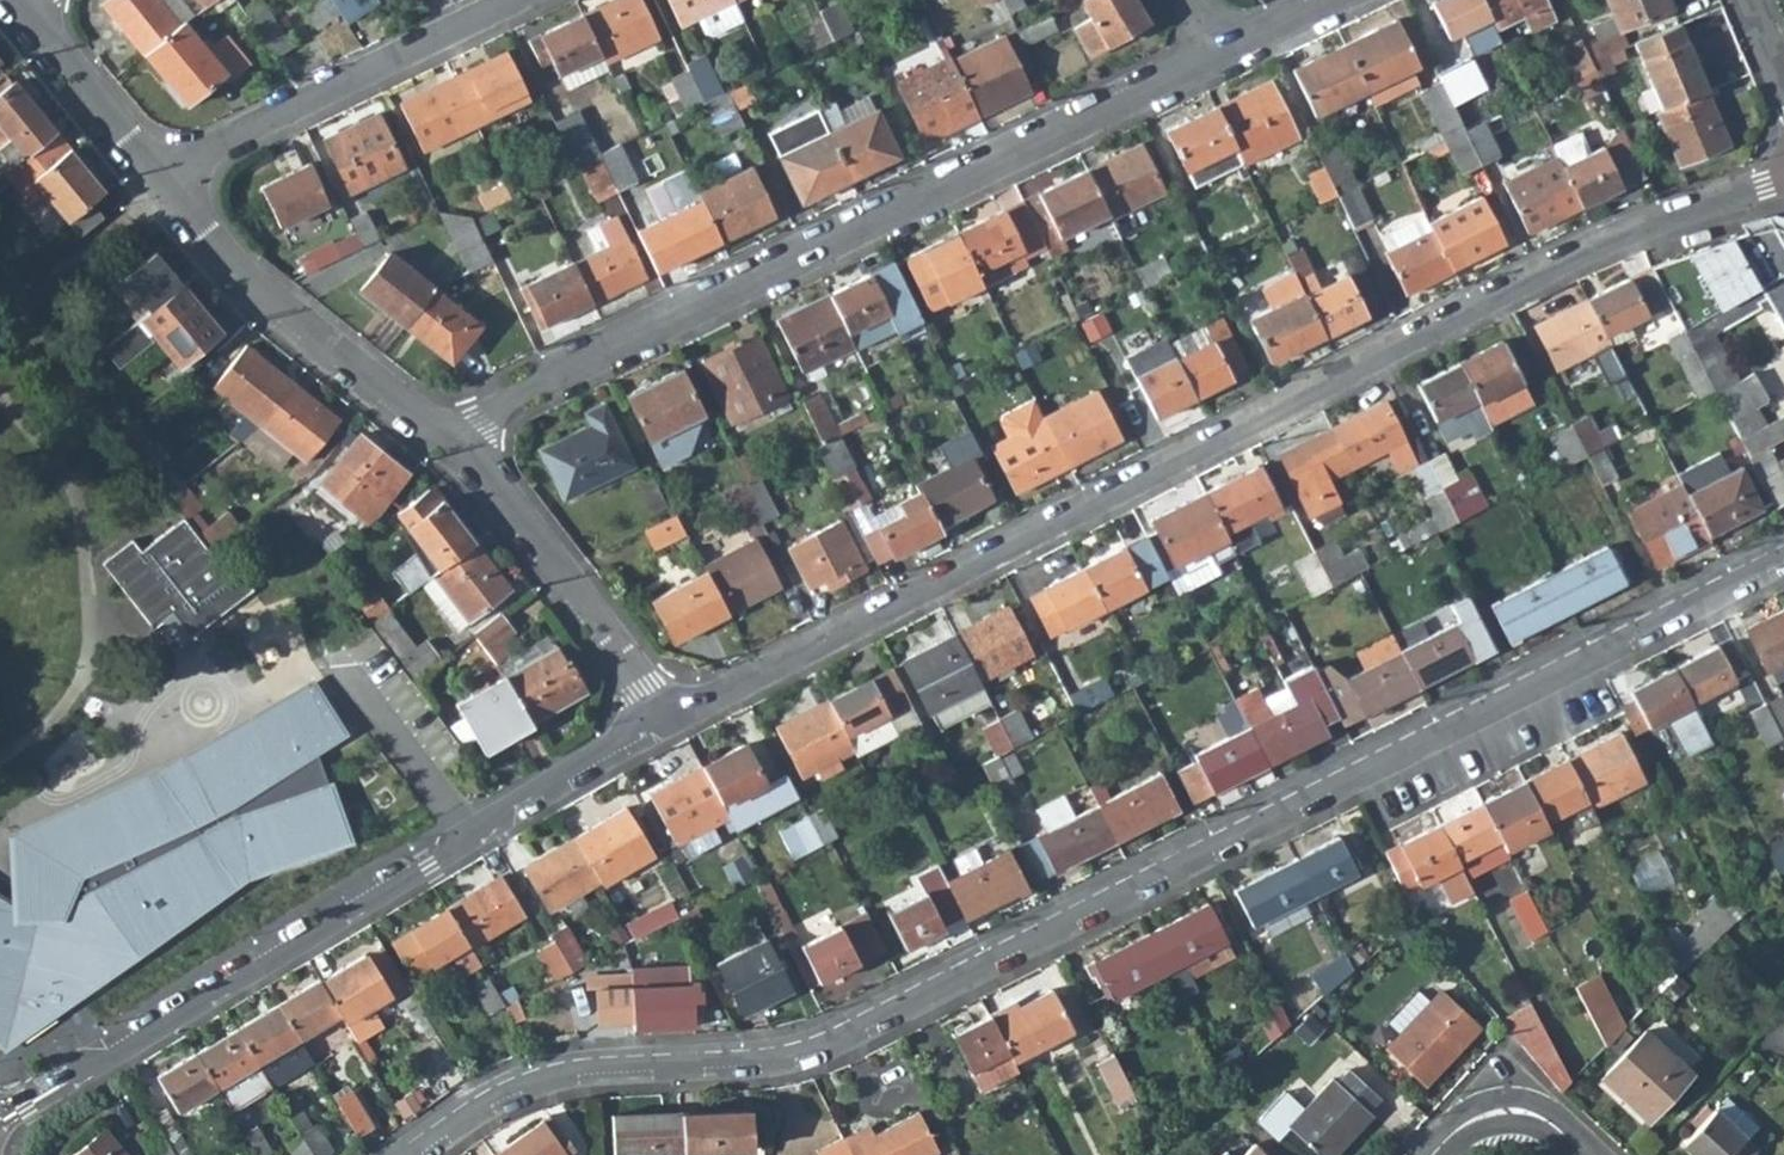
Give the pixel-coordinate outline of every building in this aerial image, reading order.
[(170,0),(106,0),(100,5),(141,56),(179,24),(185,20),(170,0)] [(198,9),(211,0),(193,0),(198,9)] [(331,14),(322,0),(315,0),(299,10),(310,28),(331,14)] [(362,19),(349,0),(332,0),(329,2),(348,29),(362,19)] [(579,18),(598,57),(602,66),(655,40),(636,0),(616,0),(579,18)] [(678,30),(731,4),(729,0),(664,0),(678,30)] [(1023,7),(1020,0),(1000,0),(1007,15),(1023,7)] [(1148,25),(1133,0),(1082,0),(1078,2),(1078,3),(1088,21),(1072,32),(1089,59),(1148,25)] [(1489,24),(1477,0),(1444,0),(1430,7),(1448,43),(1466,35),(1489,24)] [(1519,23),(1526,36),(1550,24),(1538,0),(1477,0),(1489,24),(1494,35),(1519,23)] [(1669,0),(1609,0),(1615,16),(1594,25),(1598,38),(1673,9),(1669,0)] [(833,4),(815,13),(829,42),(846,33),(833,4)] [(1023,46),(1056,30),(1049,16),(1015,31),(1023,46)] [(287,48),(267,18),(250,29),(271,60),(287,48)] [(579,18),(525,44),(537,69),(548,64),(555,77),(598,57),(579,18)] [(179,24),(141,56),(182,107),(220,75),(226,82),(244,68),(220,38),(202,52),(179,24)] [(1494,35),(1489,24),(1466,35),(1474,49),(1496,39),(1494,35)] [(1704,93),(1705,93),(1679,25),(1635,43),(1634,43),(1660,111),(1704,93)] [(1411,71),(1390,26),(1341,49),(1363,94),(1411,71)] [(1028,92),(1002,37),(951,61),(977,116),(1028,92)] [(1291,73),(1312,118),(1363,94),(1341,49),(1291,73)] [(525,102),(503,55),(450,81),(472,127),(525,102)] [(719,95),(700,55),(681,64),(683,69),(700,104),(703,103),(719,95)] [(555,77),(564,97),(607,76),(602,66),(598,57),(555,77)] [(922,143),(977,116),(951,61),(950,59),(896,85),(922,143)] [(1493,119),(1465,61),(1434,76),(1438,84),(1462,134),(1477,126),(1492,119),(1493,119)] [(683,69),(665,77),(682,113),(700,104),(683,69)] [(1592,72),(1567,84),(1576,104),(1602,92),(1592,72)] [(397,106),(419,153),(472,127),(450,81),(397,106)] [(12,84),(0,94),(0,130),(6,138),(0,142),(0,158),(15,176),(58,142),(12,84)] [(1461,134),(1462,134),(1438,84),(1416,95),(1441,144),(1461,134)] [(1240,167),(1290,143),(1264,88),(1213,111),(1239,165),(1240,167)] [(703,103),(720,135),(743,123),(727,91),(719,95),(703,103)] [(1676,167),(1726,148),(1705,93),(1704,93),(1660,111),(1656,112),(1676,167)] [(847,179),(896,156),(868,98),(838,111),(833,102),(815,111),(826,133),(847,179)] [(551,122),(572,165),(579,162),(597,153),(575,109),(551,122)] [(815,111),(815,110),(766,133),(798,202),(847,179),(826,133),(815,111)] [(1213,111),(1163,135),(1183,177),(1213,162),(1220,176),(1239,165),(1213,111)] [(347,196),(400,171),(376,117),(321,143),(347,196)] [(1632,152),(1648,143),(1640,122),(1622,132),(1625,139),(1632,152)] [(1478,166),(1492,158),(1477,126),(1462,134),(1478,164),(1478,166)] [(1456,174),(1478,164),(1462,134),(1461,134),(1441,144),(1456,174)] [(1352,188),(1327,138),(1309,146),(1320,168),(1334,197),(1352,188)] [(1556,159),(1561,169),(1586,157),(1577,138),(1552,150),(1556,159)] [(1625,139),(1601,150),(1621,190),(1645,178),(1632,152),(1625,139)] [(15,176),(23,186),(31,180),(65,223),(103,193),(72,158),(58,141),(58,142),(15,176)] [(616,192),(635,183),(617,144),(597,153),(612,185),(616,192)] [(1135,149),(1084,173),(1106,219),(1107,222),(1158,198),(1135,149)] [(1580,209),(1621,190),(1601,150),(1586,157),(1561,169),(1580,209)] [(612,185),(597,153),(579,162),(596,194),(612,185)] [(1556,159),(1505,185),(1529,234),(1580,209),(1561,169),(1556,159)] [(773,216),(750,168),(696,193),(700,201),(720,242),(773,216)] [(1320,168),(1303,176),(1317,205),(1330,199),(1334,197),(1320,168)] [(277,230),(325,207),(306,169),(259,190),(277,230)] [(1084,173),(1032,198),(1020,204),(1038,241),(1048,260),(1063,252),(1058,242),(1106,219),(1084,173)] [(473,196),(480,210),(506,197),(499,184),(473,196)] [(1347,231),(1367,220),(1352,188),(1334,197),(1330,199),(1347,231)] [(1479,200),(1429,226),(1452,270),(1502,244),(1479,200)] [(658,222),(677,263),(720,242),(700,201),(658,222)] [(1038,241),(1020,204),(956,235),(982,287),(1023,267),(1016,252),(1038,241)] [(378,241),(364,212),(345,220),(351,232),(359,249),(378,241)] [(439,214),(472,272),(490,264),(468,215),(467,216),(439,214)] [(591,304),(642,279),(613,218),(585,231),(595,253),(571,264),(591,304)] [(1739,234),(1650,267),(1668,301),(1683,331),(1704,319),(1714,313),(1783,273),(1783,228),(1771,225),(1739,234)] [(1375,254),(1397,298),(1452,270),(1429,226),(1375,254)] [(294,258),(303,276),(359,249),(351,232),(294,258)] [(901,261),(928,313),(982,287),(956,235),(901,261)] [(1141,290),(1167,277),(1202,261),(1205,259),(1197,242),(1188,247),(1190,252),(1160,266),(1157,260),(1132,273),(1140,291),(1141,290)] [(1294,281),(1312,272),(1301,249),(1283,258),(1292,276),(1294,281)] [(436,288),(391,252),(359,292),(403,327),(433,291),(435,289),(436,288)] [(178,287),(152,255),(120,281),(146,313),(178,287)] [(519,290),(538,330),(591,304),(571,264),(519,290)] [(891,266),(868,277),(873,289),(887,282),(908,324),(917,319),(891,266)] [(1668,301),(1650,267),(1587,299),(1609,342),(1611,346),(1631,336),(1624,323),(1668,301)] [(1374,310),(1352,269),(1319,286),(1302,295),(1323,337),(1374,310)] [(1319,286),(1312,272),(1294,281),(1302,295),(1319,286)] [(1714,313),(1726,332),(1765,309),(1762,303),(1770,298),(1783,321),(1783,273),(1714,313)] [(1272,290),(1279,306),(1252,320),(1247,323),(1268,365),(1323,337),(1302,295),(1294,281),(1292,276),(1270,286),(1272,290)] [(868,277),(828,297),(847,336),(886,317),(892,331),(908,324),(887,282),(873,289),(868,277)] [(146,313),(120,281),(107,291),(133,324),(146,313)] [(176,368),(218,333),(178,287),(146,313),(133,324),(100,351),(116,371),(153,340),(176,368)] [(1272,290),(1243,304),(1252,320),(1279,306),(1272,290)] [(403,327),(448,363),(478,328),(433,291),(403,327)] [(828,297),(774,322),(798,374),(853,349),(847,336),(828,297)] [(1582,369),(1577,359),(1609,342),(1587,299),(1535,326),(1563,380),(1582,369)] [(1714,313),(1704,319),(1714,338),(1726,332),(1714,313)] [(847,336),(853,349),(892,331),(886,317),(847,336)] [(1704,319),(1683,331),(1704,371),(1712,387),(1717,396),(1738,384),(1714,338),(1704,319)] [(1194,403),(1247,376),(1220,323),(1167,349),(1194,403)] [(1704,371),(1683,331),(1670,338),(1690,379),(1704,371)] [(765,407),(785,398),(754,338),(702,364),(732,424),(765,407)] [(1500,344),(1461,364),(1479,400),(1480,403),(1486,416),(1490,424),(1513,413),(1503,391),(1520,383),(1500,344)] [(1194,403),(1167,349),(1165,345),(1126,362),(1155,423),(1194,403)] [(244,348),(211,391),(225,402),(236,410),(228,420),(224,425),(236,444),(245,437),(257,428),(257,427),(291,385),(244,348)] [(1461,364),(1417,386),(1435,422),(1448,415),(1479,400),(1461,364)] [(1712,387),(1704,371),(1690,379),(1690,380),(1697,394),(1712,387)] [(626,397),(649,441),(662,467),(690,452),(692,443),(684,425),(700,418),(677,372),(626,397)] [(1739,384),(1738,384),(1717,396),(1730,420),(1756,405),(1769,398),(1755,374),(1739,384)] [(1503,391),(1513,413),(1531,404),(1520,383),(1503,391)] [(304,464),(338,423),(291,385),(257,427),(271,438),(289,452),(304,464)] [(842,422),(826,391),(816,396),(835,437),(840,435),(867,422),(862,412),(842,422)] [(1121,440),(1098,394),(1044,421),(1067,467),(1121,440)] [(798,405),(818,445),(835,437),(816,396),(798,405)] [(785,398),(765,407),(773,421),(792,411),(785,398)] [(1480,403),(1479,400),(1448,415),(1456,431),(1486,416),(1480,403)] [(1000,424),(1008,439),(1044,421),(1034,401),(1003,416),(1000,424)] [(228,420),(236,410),(225,402),(217,412),(228,420)] [(1413,464),(1381,403),(1331,429),(1352,469),(1376,457),(1387,478),(1413,464)] [(1730,420),(1741,441),(1768,426),(1756,405),(1730,420)] [(564,498),(631,466),(601,406),(583,414),(590,427),(541,451),(564,498)] [(1571,421),(1588,453),(1602,446),(1617,438),(1610,425),(1595,432),(1586,414),(1571,421)] [(1768,426),(1741,441),(1750,458),(1767,448),(1783,439),(1783,417),(1768,426)] [(684,425),(692,443),(700,418),(684,425)] [(992,447),(1016,494),(1067,467),(1044,421),(1008,439),(992,447)] [(1571,421),(1549,432),(1566,464),(1588,453),(1571,421)] [(271,438),(257,427),(257,428),(245,437),(261,450),(271,438)] [(1352,469),(1331,429),(1279,455),(1314,525),(1341,511),(1327,481),(1352,469)] [(854,468),(855,467),(840,435),(835,437),(818,445),(815,447),(831,479),(854,468)] [(409,477),(356,437),(318,486),(367,525),(379,514),(409,477)] [(289,452),(271,438),(261,450),(279,465),(289,452)] [(1588,453),(1605,485),(1618,478),(1602,446),(1588,453)] [(1781,473),(1767,448),(1750,458),(1777,511),(1783,508),(1783,472),(1781,473)] [(758,474),(747,455),(735,462),(744,481),(756,475),(758,474)] [(989,500),(965,455),(913,481),(918,491),(939,532),(965,518),(962,513),(989,500)] [(1430,462),(1442,485),(1454,479),(1441,456),(1430,462)] [(1430,462),(1410,472),(1422,495),(1442,485),(1430,462)] [(1282,512),(1257,465),(1203,492),(1224,533),(1246,522),(1266,511),(1270,518),(1282,512)] [(1708,535),(1763,506),(1742,466),(1687,493),(1708,535)] [(847,510),(870,499),(854,468),(831,479),(847,510)] [(1442,485),(1459,519),(1486,503),(1470,471),(1454,479),(1442,485)] [(1677,474),(1624,500),(1629,511),(1682,485),(1677,474)] [(762,522),(777,515),(756,475),(744,481),(743,481),(757,511),(762,522)] [(757,511),(743,481),(725,490),(740,518),(757,511)] [(665,511),(651,482),(635,490),(648,519),(665,511)] [(1434,518),(1407,535),(1412,546),(1435,533),(1459,519),(1442,485),(1422,495),(1434,518)] [(1629,511),(1658,567),(1712,541),(1708,535),(1687,493),(1682,485),(1629,511)] [(186,520),(201,509),(182,486),(181,487),(180,488),(168,497),(175,506),(184,517),(186,520)] [(431,577),(473,545),(441,502),(439,503),(429,488),(397,510),(410,527),(406,531),(413,558),(389,576),(405,597),(420,586),(431,577)] [(877,525),(892,556),(939,532),(918,491),(891,504),(897,515),(877,525)] [(1160,566),(1205,543),(1215,564),(1235,555),(1224,533),(1203,492),(1151,519),(1156,531),(1144,537),(1160,566)] [(891,504),(872,514),(877,525),(897,515),(891,504)] [(678,513),(647,528),(657,546),(687,531),(678,513)] [(212,552),(239,531),(226,515),(200,537),(212,552)] [(103,569),(156,628),(175,612),(195,635),(247,589),(234,572),(230,575),(212,552),(200,537),(186,520),(184,517),(141,556),(131,544),(103,569)] [(851,517),(840,522),(840,520),(788,547),(808,589),(824,581),(828,588),(864,569),(862,564),(872,558),(851,517)] [(1246,522),(1224,533),(1235,555),(1257,543),(1246,522)] [(1101,603),(1162,571),(1160,566),(1144,537),(1083,568),(1101,603)] [(779,590),(755,541),(705,566),(707,571),(730,614),(779,590)] [(1331,589),(1352,578),(1341,556),(1333,542),(1312,553),(1331,589)] [(473,545),(431,577),(462,622),(463,623),(506,591),(473,545)] [(1341,556),(1352,578),(1361,574),(1368,570),(1357,548),(1341,556)] [(1627,586),(1609,551),(1555,578),(1573,613),(1627,586)] [(1312,553),(1291,563),(1310,600),(1331,589),(1312,553)] [(1031,598),(1051,637),(1104,610),(1101,603),(1083,568),(1046,587),(1047,590),(1031,598)] [(653,599),(676,641),(730,614),(707,571),(653,599)] [(462,622),(431,577),(420,586),(451,630),(462,622)] [(1523,641),(1521,638),(1573,613),(1555,578),(1493,609),(1512,647),(1523,641)] [(356,603),(370,623),(385,612),(370,593),(356,603)] [(981,683),(1033,656),(1009,608),(957,635),(981,683)] [(374,628),(411,677),(438,658),(424,639),(415,645),(388,610),(385,612),(370,623),(374,628)] [(1766,671),(1783,662),(1783,611),(1747,631),(1766,671)] [(511,633),(497,615),(470,634),(482,654),(491,667),(508,657),(498,642),(511,633)] [(1473,662),(1480,659),(1462,624),(1456,627),(1473,662)] [(1401,654),(1419,690),(1473,662),(1456,627),(1401,654)] [(1343,728),(1419,690),(1401,654),(1391,633),(1357,650),(1367,671),(1348,680),(1329,667),(1316,673),(1338,717),(1343,728)] [(957,635),(902,662),(938,730),(992,704),(981,683),(957,635)] [(550,651),(542,637),(508,657),(491,667),(499,681),(550,651)] [(1735,683),(1716,648),(1675,670),(1693,706),(1724,689),(1735,683)] [(565,676),(550,651),(499,681),(527,726),(581,695),(568,674),(565,676)] [(1254,691),(1235,701),(1268,766),(1328,735),(1323,725),(1338,717),(1316,673),(1312,666),(1289,679),(1301,704),(1270,720),(1254,691)] [(894,730),(887,717),(911,703),(894,668),(868,681),(830,700),(855,749),(894,730)] [(1631,692),(1649,729),(1693,706),(1675,670),(1631,692)] [(314,678),(185,752),(13,832),(13,900),(0,891),(0,1039),(9,1047),(34,1036),(69,1013),(84,1002),(260,883),(357,836),(336,778),(321,749),(346,730),(314,678)] [(452,709),(480,754),(527,726),(499,681),(452,709)] [(1080,716),(1113,700),(1104,683),(1072,700),(1080,716)] [(1701,722),(1733,705),(1724,689),(1693,706),(1701,722)] [(1783,736),(1783,698),(1783,695),(1767,704),(1783,736)] [(820,769),(841,758),(856,751),(855,749),(830,700),(775,728),(801,778),(820,769)] [(918,716),(911,703),(887,717),(894,730),(918,716)] [(1769,745),(1783,737),(1783,736),(1767,704),(1750,712),(1769,745)] [(1033,739),(1018,710),(1000,719),(1015,748),(1033,739)] [(999,756),(1015,748),(1000,719),(985,727),(999,756)] [(1250,730),(1195,757),(1197,761),(1213,793),(1268,766),(1250,730)] [(1644,781),(1621,735),(1569,761),(1588,799),(1592,808),(1644,781)] [(765,785),(742,745),(701,767),(719,803),(731,797),(733,802),(765,785)] [(982,765),(995,791),(1011,783),(999,757),(982,765)] [(845,767),(841,758),(820,769),(825,777),(845,767)] [(1193,803),(1213,793),(1197,761),(1176,771),(1193,803)] [(1527,783),(1546,820),(1588,799),(1569,761),(1527,783)] [(647,796),(674,846),(727,817),(719,803),(701,767),(647,796)] [(1178,812),(1161,777),(1099,808),(1117,842),(1178,812)] [(1485,805),(1508,851),(1550,829),(1546,820),(1527,783),(1485,805)] [(1442,826),(1462,865),(1469,878),(1511,857),(1508,851),(1485,805),(1442,826)] [(1061,873),(1061,870),(1117,842),(1099,808),(1044,836),(1042,834),(1037,837),(1056,875),(1061,873)] [(652,858),(625,810),(573,840),(599,883),(602,888),(652,858)] [(834,840),(820,811),(805,817),(820,847),(829,842),(834,840)] [(795,859),(820,847),(805,817),(780,830),(795,859)] [(1462,865),(1442,826),(1388,854),(1408,893),(1442,876),(1462,865)] [(1313,895),(1365,868),(1348,833),(1295,859),(1313,895)] [(524,868),(549,911),(599,883),(573,840),(524,868)] [(1770,861),(1780,879),(1783,875),(1783,848),(1770,861)] [(996,857),(997,859),(946,885),(964,920),(1014,893),(1017,897),(1026,892),(1005,852),(996,857)] [(1313,895),(1295,859),(1241,887),(1259,923),(1269,917),(1297,903),(1313,895)] [(1442,876),(1455,901),(1475,891),(1469,878),(1462,865),(1442,876)] [(937,868),(915,879),(923,897),(887,916),(905,951),(964,920),(946,885),(937,868)] [(520,918),(498,879),(445,909),(465,942),(469,947),(520,918)] [(1528,892),(1511,902),(1530,940),(1548,932),(1528,892)] [(679,917),(672,903),(625,926),(633,940),(679,917)] [(1297,903),(1269,917),(1276,930),(1303,916),(1297,903)] [(1232,955),(1207,905),(1148,935),(1166,970),(1180,963),(1188,978),(1232,955)] [(1722,907),(1721,905),(1667,957),(1675,975),(1723,932),(1731,924),(1722,907)] [(808,937),(839,921),(832,908),(801,925),(808,937)] [(411,975),(430,964),(465,942),(445,909),(410,930),(411,932),(392,943),(411,975)] [(866,912),(839,927),(859,964),(886,950),(866,912)] [(803,947),(786,914),(774,921),(810,989),(859,964),(839,927),(803,947)] [(549,938),(552,943),(569,972),(586,964),(565,929),(549,938)] [(1148,935),(1095,962),(1113,998),(1166,970),(1148,935)] [(790,991),(764,941),(717,966),(743,1016),(790,991)] [(465,942),(430,964),(438,977),(473,955),(469,947),(465,942)] [(552,943),(535,953),(551,981),(569,972),(552,943)] [(1664,952),(1647,969),(1658,993),(1659,992),(1670,981),(1675,975),(1667,957),(1664,952)] [(388,996),(365,956),(320,983),(339,1015),(344,1023),(367,1009),(388,996)] [(1345,956),(1320,977),(1330,989),(1352,970),(1345,956)] [(1180,963),(1166,970),(1180,997),(1194,991),(1188,978),(1180,963)] [(588,990),(596,989),(597,996),(693,989),(694,985),(692,968),(587,976),(588,990)] [(1576,989),(1605,1047),(1625,1027),(1600,977),(1576,989)] [(474,986),(489,1013),(504,1005),(488,978),(474,986)] [(318,980),(278,1004),(299,1039),(339,1015),(320,983),(318,980)] [(694,985),(693,989),(597,996),(599,1026),(634,1024),(635,1029),(695,1025),(694,1005),(700,1004),(699,985),(694,985)] [(1430,1003),(1416,990),(1385,1021),(1399,1034),(1388,1047),(1423,1082),(1479,1025),(1443,990),(1430,1003)] [(1017,1009),(1014,1003),(988,1017),(1006,1052),(1012,1063),(1071,1033),(1050,991),(1017,1009)] [(508,1022),(522,1019),(519,998),(508,1003),(504,1005),(508,1022)] [(1251,1010),(1269,1044),(1289,1026),(1275,998),(1251,1010)] [(1531,1001),(1501,1020),(1524,1051),(1550,1038),(1531,1001)] [(433,1036),(448,1061),(459,1054),(429,1002),(417,1010),(433,1036)] [(236,1028),(257,1064),(299,1039),(278,1004),(236,1028)] [(367,1009),(344,1023),(354,1040),(377,1026),(367,1009)] [(951,1035),(969,1071),(979,1090),(1017,1071),(1012,1063),(1006,1052),(988,1017),(951,1035)] [(236,1028),(195,1053),(216,1089),(257,1064),(236,1028)] [(1689,1072),(1645,1030),(1601,1077),(1644,1118),(1689,1072)] [(433,1036),(422,1043),(436,1068),(448,1061),(433,1036)] [(1524,1051),(1559,1094),(1571,1081),(1550,1038),(1524,1051)] [(216,1089),(195,1053),(156,1076),(176,1112),(216,1089)] [(1113,1053),(1097,1061),(1117,1101),(1134,1093),(1113,1053)] [(1326,1084),(1285,1129),(1314,1154),(1332,1154),(1366,1119),(1361,1115),(1372,1103),(1342,1076),(1331,1087),(1326,1084)] [(373,1128),(352,1092),(336,1101),(358,1137),(373,1128)] [(1769,1124),(1736,1093),(1725,1105),(1758,1136),(1769,1124)] [(332,1152),(316,1124),(311,1127),(297,1103),(285,1110),(299,1134),(312,1154),(327,1154),(332,1152)] [(1770,1148),(1758,1136),(1725,1105),(1680,1154),(1681,1154),(1763,1154),(1770,1148)] [(153,1116),(160,1128),(166,1138),(179,1131),(165,1108),(153,1116)] [(740,1114),(681,1116),(683,1154),(741,1152),(741,1154),(748,1154),(750,1154),(748,1112),(741,1112),(740,1114)] [(841,1140),(849,1154),(933,1154),(937,1153),(917,1114),(874,1137),(862,1142),(858,1131),(841,1140)] [(616,1154),(674,1154),(683,1154),(681,1116),(615,1118),(616,1154)] [(544,1123),(499,1154),(566,1154),(544,1123)] [(243,1133),(255,1154),(268,1154),(272,1152),(256,1126),(243,1133)] [(874,1137),(869,1126),(858,1131),(862,1142),(874,1137)] [(143,1138),(153,1154),(176,1154),(166,1138),(160,1128),(143,1138)] [(176,1154),(183,1154),(190,1150),(179,1131),(166,1138),(176,1154)] [(78,1154),(124,1154),(105,1132),(78,1154)] [(299,1134),(285,1142),(292,1154),(312,1154),(299,1134)] [(841,1140),(825,1148),(829,1154),(849,1154),(841,1140)]
